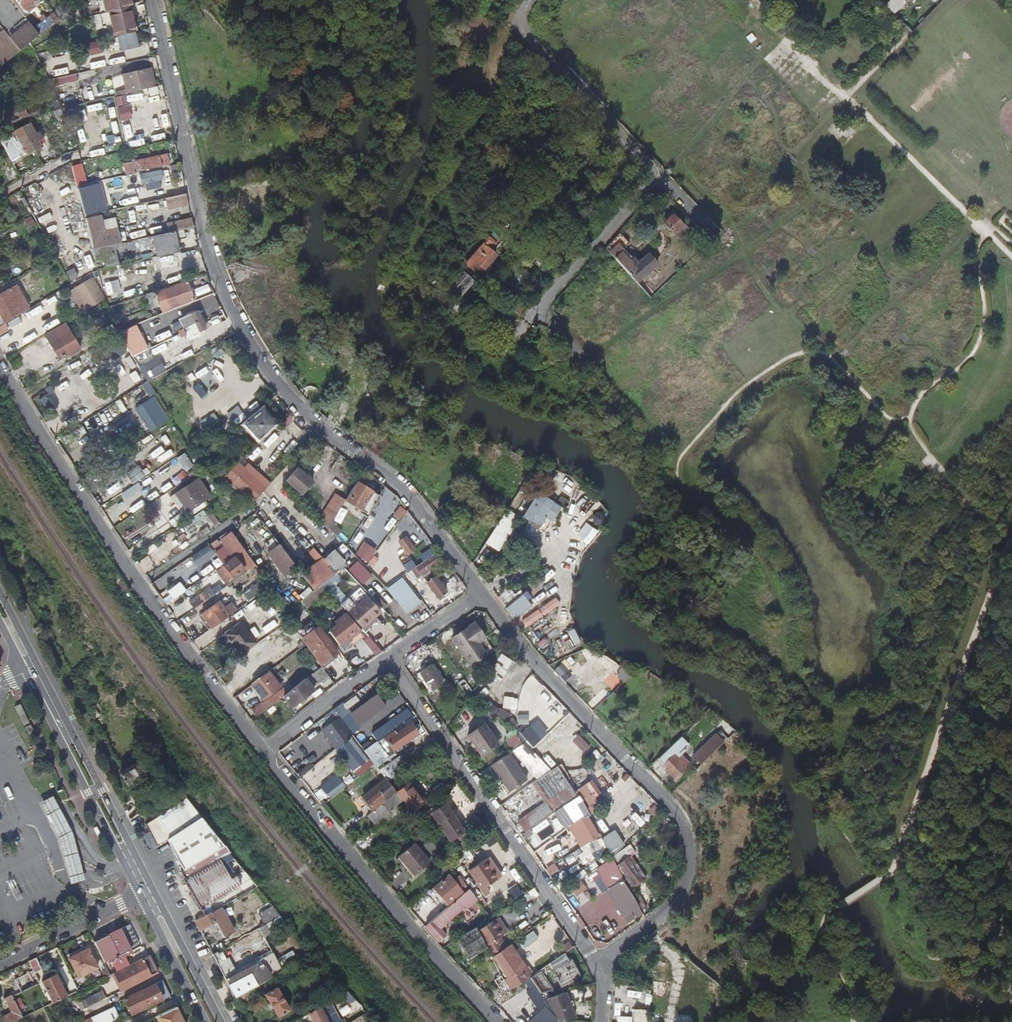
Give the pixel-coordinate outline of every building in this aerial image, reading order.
[(884,5),(894,15),(908,0),(888,0),(884,5)] [(29,23),(10,38),(16,47),(19,51),(29,43),(39,36),(29,23)] [(212,53),(217,73),(226,71),(222,51),(212,53)] [(208,75),(217,73),(212,53),(204,55),(208,75)] [(267,77),(279,74),(276,61),(265,63),(267,77)] [(127,90),(137,89),(137,83),(151,80),(147,65),(123,70),(127,90)] [(13,97),(5,102),(13,116),(21,112),(13,97)] [(0,140),(9,157),(12,162),(42,145),(39,140),(41,139),(38,131),(35,133),(30,123),(0,140)] [(169,163),(167,154),(127,162),(129,172),(169,163)] [(13,181),(19,177),(10,160),(2,165),(6,174),(9,172),(13,181)] [(81,163),(71,165),(75,182),(84,179),(81,163)] [(18,194),(12,198),(15,203),(11,206),(13,212),(18,209),(21,214),(27,210),(18,194)] [(81,231),(73,216),(55,227),(59,234),(56,236),(61,243),(81,231)] [(691,230),(685,222),(681,226),(671,216),(664,222),(676,236),(679,233),(682,237),(691,230)] [(194,228),(192,222),(167,227),(167,231),(165,231),(166,234),(184,230),(194,228)] [(30,238),(23,223),(12,229),(16,237),(20,235),(23,241),(30,238)] [(99,238),(101,247),(149,237),(147,228),(99,238)] [(101,247),(92,249),(94,258),(103,256),(105,267),(114,265),(111,249),(120,247),(121,250),(157,243),(159,256),(178,253),(175,241),(186,238),(184,230),(166,234),(149,237),(101,247)] [(481,269),(495,253),(490,249),(500,238),(492,231),(469,257),(476,264),(481,269)] [(629,275),(640,264),(637,261),(635,263),(628,256),(627,257),(621,251),(628,243),(618,233),(605,249),(629,275)] [(639,285),(659,266),(649,255),(640,264),(629,275),(630,276),(639,285)] [(476,264),(469,257),(464,262),(471,269),(476,264)] [(179,259),(163,264),(168,280),(184,275),(179,259)] [(455,273),(445,284),(459,296),(473,280),(460,268),(455,273)] [(137,297),(160,289),(156,276),(132,283),(137,297)] [(193,300),(187,282),(172,288),(178,306),(193,300)] [(5,323),(28,310),(17,289),(15,285),(0,293),(0,308),(1,311),(0,312),(0,313),(5,323)] [(28,310),(31,308),(20,287),(17,289),(28,310)] [(446,290),(443,287),(430,303),(444,316),(448,311),(449,312),(443,319),(447,323),(461,306),(452,298),(444,308),(438,302),(447,291),(446,290)] [(509,305),(519,314),(524,309),(526,306),(516,297),(509,305)] [(89,319),(84,311),(71,318),(76,327),(89,319)] [(65,323),(45,336),(58,358),(67,353),(68,355),(79,348),(65,323)] [(468,350),(475,341),(463,331),(456,340),(468,350)] [(281,402),(276,396),(266,405),(271,411),(281,402)] [(154,429),(168,421),(154,397),(140,405),(154,429)] [(136,408),(151,431),(154,429),(140,405),(136,408)] [(278,427),(264,407),(242,425),(258,447),(278,427)] [(311,481),(296,469),(285,481),(300,494),(311,481)] [(226,479),(224,481),(255,501),(267,488),(240,470),(231,483),(226,479)] [(196,480),(193,483),(205,500),(208,498),(196,480)] [(167,522),(172,529),(206,506),(203,502),(205,500),(193,483),(170,498),(173,503),(178,499),(187,512),(182,515),(181,513),(167,522)] [(378,499),(356,483),(345,500),(345,501),(367,516),(378,499)] [(324,512),(334,518),(345,501),(345,500),(336,494),(324,512)] [(543,516),(552,502),(546,498),(530,522),(531,526),(534,528),(535,527),(539,527),(545,518),(543,516)] [(414,549),(405,537),(398,542),(407,554),(414,549)] [(297,569),(275,538),(266,545),(272,553),(269,555),(285,578),(297,569)] [(333,551),(326,556),(337,568),(343,563),(333,551)] [(441,563),(435,554),(416,567),(421,576),(441,563)] [(234,557),(219,568),(224,575),(228,573),(232,578),(243,570),(234,557)] [(337,573),(325,560),(305,579),(313,591),(321,585),(337,573)] [(429,585),(438,598),(445,592),(431,573),(424,579),(425,580),(422,582),(426,588),(429,585)] [(321,585),(313,591),(300,600),(307,610),(329,593),(321,585)] [(202,595),(206,602),(214,595),(210,589),(202,595)] [(363,593),(344,610),(347,613),(366,597),(363,593)] [(347,613),(362,629),(380,614),(366,597),(347,613)] [(505,607),(514,619),(524,604),(518,598),(505,607)] [(211,628),(228,615),(219,602),(202,614),(211,628)] [(351,638),(358,632),(359,631),(346,615),(334,623),(337,627),(328,633),(344,653),(355,645),(349,638),(350,637),(351,638)] [(225,634),(240,655),(257,643),(242,621),(225,634)] [(302,641),(315,631),(310,623),(296,634),(302,641)] [(470,667),(484,656),(476,644),(484,638),(473,623),(450,639),(470,667)] [(38,625),(31,629),(34,636),(41,632),(38,625)] [(321,667),(332,658),(336,654),(318,629),(315,631),(302,641),(304,645),(321,667)] [(363,638),(358,632),(351,638),(350,637),(349,638),(355,645),(363,638)] [(376,657),(382,652),(369,637),(363,642),(376,657)] [(476,644),(484,656),(492,650),(484,638),(476,644)] [(321,667),(323,669),(335,661),(332,658),(321,667)] [(430,663),(418,671),(431,690),(443,681),(430,663)] [(329,689),(335,686),(323,669),(321,667),(316,671),(329,689)] [(625,680),(633,673),(631,672),(626,667),(619,673),(625,680)] [(431,690),(418,671),(416,673),(429,693),(432,691),(431,690)] [(268,672),(251,685),(262,700),(279,688),(268,672)] [(313,690),(305,679),(281,697),(289,708),(313,690)] [(251,711),(256,717),(281,698),(278,693),(262,704),(262,703),(251,711)] [(378,707),(371,698),(351,713),(358,722),(378,707)] [(18,705),(13,708),(17,717),(23,715),(18,705)] [(23,715),(18,718),(22,726),(27,724),(23,715)] [(348,730),(339,718),(331,725),(333,728),(325,735),(334,747),(344,741),(340,737),(348,730)] [(507,723),(515,729),(517,726),(514,724),(515,722),(510,719),(509,721),(508,720),(507,723)] [(484,724),(467,735),(482,758),(499,746),(484,724)] [(28,726),(23,728),(27,735),(32,733),(28,726)] [(418,734),(412,726),(400,734),(400,733),(396,735),(403,745),(418,734)] [(519,735),(531,747),(539,740),(527,727),(519,735)] [(589,748),(579,736),(573,741),(583,753),(589,748)] [(702,763),(721,744),(716,738),(710,743),(708,741),(691,758),(699,766),(702,763)] [(684,746),(678,739),(670,747),(658,759),(676,777),(689,765),(677,752),(684,746)] [(658,759),(670,747),(664,742),(652,754),(657,760),(658,759)] [(591,754),(596,759),(600,755),(595,750),(591,754)] [(157,762),(151,753),(145,757),(152,766),(157,762)] [(508,754),(490,766),(509,792),(526,780),(508,754)] [(126,788),(149,772),(140,760),(121,773),(119,774),(126,788)] [(711,771),(702,763),(699,766),(686,780),(694,788),(711,771)] [(730,777),(732,775),(740,770),(736,765),(727,771),(730,777)] [(574,796),(560,775),(547,784),(560,805),(574,796)] [(396,793),(388,782),(386,780),(360,800),(371,814),(395,794),(396,793)] [(590,781),(577,790),(586,805),(600,795),(590,781)] [(412,815),(424,805),(409,785),(401,791),(407,798),(402,801),(412,815)] [(686,798),(691,804),(702,797),(697,790),(686,798)] [(371,814),(366,818),(374,827),(389,815),(388,812),(401,802),(395,794),(371,814)] [(85,881),(73,833),(53,796),(39,803),(58,839),(70,885),(85,881)] [(175,835),(202,820),(185,798),(157,817),(145,825),(156,846),(167,840),(175,835)] [(576,798),(562,807),(572,822),(586,812),(576,798)] [(446,806),(432,815),(456,852),(470,842),(446,806)] [(146,824),(157,817),(154,811),(143,818),(146,824)] [(525,824),(529,830),(541,822),(537,816),(525,824)] [(587,816),(576,822),(587,841),(598,835),(587,816)] [(185,871),(224,848),(202,820),(175,835),(167,840),(185,871)] [(424,830),(416,820),(411,824),(418,835),(424,830)] [(426,832),(420,836),(426,846),(432,841),(426,832)] [(432,841),(426,846),(422,849),(432,862),(443,855),(432,841)] [(622,872),(620,874),(631,889),(646,879),(630,857),(636,852),(630,844),(614,856),(619,864),(617,865),(622,872)] [(429,863),(416,846),(401,858),(414,875),(429,863)] [(185,871),(181,873),(202,910),(241,887),(240,885),(250,879),(224,848),(185,871)] [(488,858),(484,861),(497,880),(501,877),(488,858)] [(497,880),(484,861),(469,872),(481,891),(480,891),(485,898),(490,894),(486,888),(497,880)] [(455,872),(449,863),(437,872),(443,881),(455,872)] [(102,883),(106,872),(97,869),(94,881),(102,883)] [(470,891),(467,887),(461,891),(450,877),(434,889),(448,908),(470,891)] [(636,916),(640,913),(639,911),(619,882),(610,888),(621,906),(623,905),(627,911),(631,908),(636,916)] [(448,908),(425,926),(438,942),(445,937),(439,929),(446,923),(448,926),(479,903),(470,891),(448,908)] [(633,898),(639,911),(645,908),(638,895),(633,898)] [(265,924),(280,915),(272,906),(257,914),(263,925),(265,924)] [(233,933),(219,908),(195,921),(200,931),(214,923),(223,939),(233,933)] [(263,925),(258,928),(263,937),(270,933),(271,934),(272,933),(274,936),(275,935),(277,934),(276,933),(277,932),(276,931),(288,924),(280,915),(265,924),(263,925)] [(500,935),(491,920),(481,926),(490,941),(500,935)] [(490,945),(477,924),(472,928),(482,945),(488,955),(492,953),(497,950),(493,943),(490,945)] [(472,928),(454,939),(464,956),(482,945),(472,928)] [(130,953),(119,931),(95,943),(105,963),(118,956),(119,958),(130,953)] [(517,968),(501,947),(497,950),(492,953),(508,975),(517,968)] [(288,966),(310,953),(308,949),(286,962),(288,966)] [(79,978),(97,969),(88,950),(70,959),(79,978)] [(253,988),(283,970),(271,950),(252,962),(254,964),(248,968),(246,966),(235,972),(228,959),(222,962),(222,961),(217,963),(225,979),(235,998),(253,988)] [(217,952),(212,955),(217,963),(222,961),(217,952)] [(567,962),(563,955),(549,964),(560,986),(578,977),(570,960),(567,962)] [(158,973),(155,967),(149,956),(112,975),(116,982),(127,977),(132,986),(158,973)] [(41,971),(36,959),(29,962),(34,971),(35,974),(41,971)] [(547,991),(561,990),(558,985),(550,988),(540,970),(530,977),(540,993),(547,991)] [(35,974),(34,971),(15,981),(22,994),(40,984),(35,974)] [(494,1001),(497,1007),(514,997),(510,990),(500,974),(492,978),(501,994),(498,996),(499,998),(494,1001)] [(66,997),(55,976),(42,983),(52,1004),(66,997)] [(170,997),(162,981),(123,1001),(130,1015),(158,1001),(158,1003),(170,997)] [(237,1003),(256,992),(253,988),(235,998),(237,1003)] [(289,1010),(276,989),(265,996),(277,1017),(289,1010)] [(355,1000),(349,989),(343,993),(349,1004),(355,1000)] [(77,1003),(80,1010),(104,997),(100,991),(84,999),(84,1000),(77,1003)] [(565,991),(547,997),(558,1020),(564,1020),(573,1017),(565,991)] [(23,1019),(15,1002),(13,998),(12,996),(5,999),(12,1014),(0,1020),(0,1021),(16,1021),(23,1019)] [(328,1001),(308,1013),(312,1021),(343,1021),(342,1019),(339,1021),(328,1001)] [(120,1021),(113,1007),(90,1018),(90,1017),(80,1021),(119,1021),(120,1021)] [(176,1007),(156,1017),(158,1021),(183,1021),(176,1007)]
